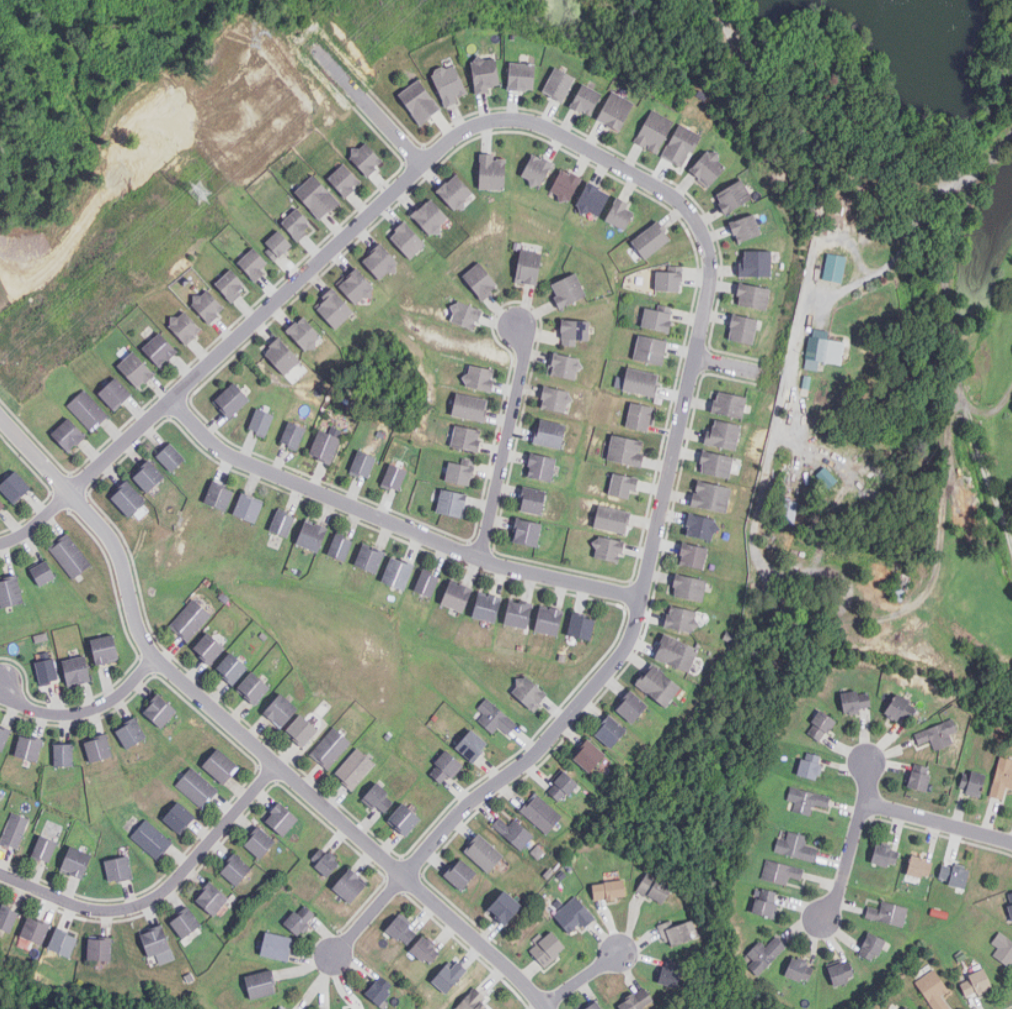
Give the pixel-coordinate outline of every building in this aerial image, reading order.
[(475,90),(499,86),(495,62),(489,63),(488,55),(470,58),(475,90)] [(467,96),(456,63),(432,71),(443,104),(467,96)] [(509,90),(534,90),(534,63),(509,63),(509,90)] [(543,90),(563,101),(575,77),(555,67),(543,90)] [(440,109),(418,79),(398,94),(420,124),(440,109)] [(571,105),(590,116),(602,94),(583,83),(571,105)] [(635,103),(611,91),(597,119),(620,131),(635,103)] [(675,122),(652,110),(635,141),(657,154),(675,122)] [(701,135),(680,124),(662,156),(683,168),(701,135)] [(383,160),(364,141),(349,156),(367,175),(383,160)] [(707,187),(727,166),(709,149),(689,170),(707,187)] [(540,187),(554,164),(534,152),(520,175),(540,187)] [(480,154),(479,188),(505,189),(506,155),(480,154)] [(327,178),(345,197),(361,181),(343,163),(327,178)] [(549,192),(568,202),(582,178),(562,168),(549,192)] [(338,203),(314,174),(295,191),(319,219),(338,203)] [(437,191),(456,211),(474,194),(455,174),(437,191)] [(715,194),(725,213),(752,198),(742,179),(715,194)] [(599,217),(610,192),(587,182),(576,206),(599,217)] [(605,219),(624,230),(634,211),(627,207),(630,203),(618,196),(605,219)] [(411,214),(431,237),(450,220),(430,198),(411,214)] [(281,222),(298,240),(313,225),(296,208),(281,222)] [(737,243),(761,233),(754,213),(730,222),(737,243)] [(671,239),(657,220),(631,240),(645,258),(671,239)] [(410,259),(426,245),(404,221),(388,235),(410,259)] [(292,244),(278,230),(261,246),(274,260),(292,244)] [(362,261),(380,280),(398,262),(380,244),(362,261)] [(521,246),(515,281),(536,285),(542,249),(521,246)] [(237,262),(254,280),(270,265),(253,247),(237,262)] [(739,276),(771,276),(771,250),(739,250),(739,276)] [(847,256),(828,252),(822,278),(841,282),(847,256)] [(499,285),(478,262),(462,277),(484,299),(499,285)] [(338,285),(356,305),(374,288),(356,268),(338,285)] [(231,302),(247,289),(231,269),(215,282),(231,302)] [(681,291),(681,270),(656,270),(656,291),(681,291)] [(561,307),(586,296),(576,272),(550,284),(561,307)] [(769,308),(769,285),(739,284),(738,306),(769,308)] [(209,323),(224,308),(206,289),(191,303),(209,323)] [(353,310),(330,289),(313,307),(336,328),(353,310)] [(475,329),(482,309),(456,300),(449,320),(475,329)] [(644,306),(639,325),(668,332),(672,313),(644,306)] [(186,344),(201,330),(183,310),(168,324),(186,344)] [(753,344),(758,319),(733,314),(728,339),(753,344)] [(286,331),(306,351),(322,336),(301,315),(286,331)] [(561,320),(561,342),(588,342),(588,320),(561,320)] [(841,364),(845,341),(828,338),(829,331),(812,328),(805,368),(818,370),(820,360),(841,364)] [(142,348),(160,368),(177,351),(159,332),(142,348)] [(633,359),(638,335),(667,341),(662,365),(633,359)] [(263,352),(285,374),(300,360),(278,337),(263,352)] [(154,374),(132,351),(117,366),(138,389),(154,374)] [(577,379),(581,358),(553,353),(549,374),(577,379)] [(495,370),(468,364),(463,385),(490,391),(495,370)] [(655,397),(623,389),(628,368),(660,376),(655,397)] [(131,394),(114,377),(98,393),(114,410),(131,394)] [(249,399),(233,382),(213,401),(229,418),(249,399)] [(573,392),(544,385),(540,407),(569,414),(573,392)] [(108,414),(83,390),(67,406),(93,431),(108,414)] [(747,397),(717,390),(712,411),(742,418),(747,397)] [(489,399),(456,392),(452,415),(484,421),(489,399)] [(630,402),(654,407),(649,430),(625,425),(630,402)] [(265,437),(274,415),(257,408),(248,429),(265,437)] [(51,434),(68,451),(85,435),(68,418),(51,434)] [(533,442),(560,448),(566,424),(538,418),(533,442)] [(735,450),(741,425),(710,418),(704,443),(735,450)] [(305,427),(288,421),(280,442),(297,449),(305,427)] [(483,431),(456,424),(450,445),(478,452),(483,431)] [(330,464),(341,438),(319,429),(308,455),(330,464)] [(638,453),(639,449),(641,450),(643,441),(613,434),(607,459),(640,467),(643,454),(638,453)] [(185,458),(169,442),(156,455),(171,471),(185,458)] [(349,471),(367,478),(376,457),(358,450),(349,471)] [(699,471),(728,478),(734,457),(704,450),(699,471)] [(551,481),(556,458),(530,452),(526,475),(551,481)] [(474,463),(448,459),(445,481),(471,485),(474,463)] [(163,475),(149,460),(132,477),(147,492),(163,475)] [(398,491),(407,470),(390,463),(381,484),(398,491)] [(815,474),(829,488),(838,480),(824,466),(815,474)] [(31,487),(14,470),(0,484),(0,488),(14,503),(31,487)] [(629,498),(631,489),(637,490),(639,479),(613,473),(609,494),(629,498)] [(732,489),(698,478),(691,503),(724,513),(732,489)] [(129,516),(145,500),(126,480),(109,497),(129,516)] [(203,500),(223,511),(234,492),(214,480),(203,500)] [(541,515),(546,491),(524,486),(518,510),(541,515)] [(467,494),(441,488),(437,511),(462,517),(467,494)] [(233,514),(255,522),(262,501),(240,493),(233,514)] [(625,534),(628,524),(630,524),(633,513),(599,504),(594,527),(625,534)] [(270,530),(287,536),(294,516),(277,510),(270,530)] [(718,519),(690,512),(684,533),(713,540),(718,519)] [(541,522),(517,518),(513,541),(537,545),(541,522)] [(326,527),(305,519),(296,543),(318,551),(326,527)] [(50,547),(73,578),(91,564),(68,533),(50,547)] [(352,540),(335,533),(327,554),(344,560),(352,540)] [(593,556),(619,561),(623,541),(597,536),(593,556)] [(708,547),(682,542),(678,564),(703,569),(708,547)] [(384,552),(362,544),(354,564),(376,572),(384,552)] [(381,580),(403,590),(414,564),(392,555),(381,580)] [(30,569),(39,586),(55,577),(46,560),(30,569)] [(439,576),(422,570),(414,591),(431,597),(439,576)] [(703,601),(706,578),(676,574),(672,596),(703,601)] [(23,601),(17,575),(0,579),(0,607),(23,601)] [(472,588),(450,579),(441,603),(463,612),(472,588)] [(495,623),(501,597),(478,592),(472,617),(495,623)] [(211,615),(193,599),(170,625),(188,641),(211,615)] [(532,603),(509,599),(504,624),(527,628),(532,603)] [(699,612),(669,605),(665,626),(694,633),(699,612)] [(535,631),(558,635),(562,610),(539,606),(535,631)] [(591,639),(594,616),(572,612),(568,635),(591,639)] [(209,664),(225,648),(208,632),(193,647),(209,664)] [(90,640),(97,664),(119,658),(113,634),(90,640)] [(654,658),(688,672),(698,648),(664,634),(654,658)] [(233,684),(248,667),(230,652),(216,668),(233,684)] [(90,680),(85,655),(62,660),(67,685),(90,680)] [(35,662),(41,684),(59,680),(53,657),(35,662)] [(681,684),(649,665),(636,687),(668,706),(681,684)] [(270,688),(253,671),(237,687),(254,704),(270,688)] [(511,689),(532,711),(547,696),(526,674),(511,689)] [(615,708),(632,723),(648,705),(630,690),(615,708)] [(842,692),(843,711),(870,709),(869,693),(859,693),(858,691),(842,692)] [(297,709),(280,693),(263,711),(280,727),(297,709)] [(884,712),(898,721),(901,715),(909,720),(918,707),(897,693),(884,712)] [(142,712),(162,727),(176,709),(156,694),(142,712)] [(493,733),(500,726),(508,735),(517,726),(488,697),(477,707),(483,713),(478,719),(493,733)] [(821,741),(836,721),(821,710),(806,729),(821,741)] [(318,729),(300,714),(285,731),(304,747),(318,729)] [(610,748),(626,730),(610,715),(594,733),(610,748)] [(115,730),(127,749),(146,736),(134,718),(115,730)] [(958,731),(953,718),(915,734),(920,744),(931,740),(935,750),(953,742),(950,734),(958,731)] [(10,729),(0,725),(0,749),(3,750),(10,729)] [(352,743),(334,727),(310,752),(327,769),(352,743)] [(488,744),(472,729),(455,746),(471,761),(488,744)] [(36,761),(42,740),(20,734),(14,755),(36,761)] [(112,755),(106,734),(83,740),(89,762),(112,755)] [(589,772),(605,754),(589,739),(573,757),(589,772)] [(72,766),(72,743),(55,743),(55,766),(72,766)] [(202,765),(222,784),(238,767),(218,748),(202,765)] [(375,765),(358,748),(334,772),(351,789),(375,765)] [(462,765),(447,750),(427,771),(442,785),(462,765)] [(802,753),(797,774),(817,779),(822,759),(802,753)] [(1000,756),(989,795),(1003,799),(1007,787),(1011,789),(1011,759),(1000,756)] [(929,765),(910,765),(910,789),(929,789),(929,765)] [(176,784),(202,808),(218,791),(192,767),(176,784)] [(986,774),(971,770),(965,793),(980,797),(986,774)] [(547,789),(561,801),(578,783),(564,771),(547,789)] [(363,798),(382,815),(395,800),(376,783),(363,798)] [(830,797),(791,786),(787,800),(795,802),(792,811),(810,816),(814,803),(827,807),(830,797)] [(545,834),(562,817),(537,792),(520,809),(545,834)] [(162,818),(179,835),(195,818),(179,801),(162,818)] [(298,819),(279,802),(264,819),(283,836),(298,819)] [(405,836),(420,819),(403,803),(388,819),(405,836)] [(30,819),(12,812),(0,843),(17,850),(30,819)] [(515,818),(508,826),(500,818),(493,825),(520,851),(534,836),(515,818)] [(131,835),(157,861),(173,844),(148,819),(131,835)] [(260,859),(275,841),(259,827),(243,845),(260,859)] [(778,838),(775,853),(814,861),(817,848),(806,845),(808,836),(788,832),(787,840),(778,838)] [(503,857),(480,834),(464,850),(487,873),(503,857)] [(31,856),(49,863),(56,841),(39,835),(31,856)] [(899,850),(876,844),(871,862),(894,868),(899,850)] [(91,855),(69,847),(60,871),(82,879),(91,855)] [(339,864),(324,849),(312,860),(327,875),(339,864)] [(235,886),(251,870),(236,854),(219,871),(235,886)] [(109,883),(133,879),(128,856),(105,861),(109,883)] [(929,879),(932,859),(910,856),(907,876),(929,879)] [(461,891),(477,873),(460,858),(444,876),(461,891)] [(802,880),(805,868),(766,860),(762,880),(788,885),(789,877),(802,880)] [(965,889),(970,871),(944,863),(939,881),(965,889)] [(332,887),(349,903),(367,885),(350,868),(332,887)] [(662,905),(673,885),(647,872),(637,891),(662,905)] [(626,897),(623,880),(592,884),(594,902),(626,897)] [(228,900),(210,883),(195,900),(213,917),(228,900)] [(773,918),(779,893),(758,888),(753,913),(773,918)] [(504,925),(522,907),(505,891),(487,909),(504,925)] [(572,936),(593,916),(574,896),(553,916),(572,936)] [(902,927),(908,908),(882,900),(879,909),(869,906),(866,916),(902,927)] [(316,915),(301,903),(284,924),(299,936),(316,915)] [(18,912),(1,906),(0,909),(0,929),(10,933),(18,912)] [(183,939),(201,925),(187,908),(170,922),(183,939)] [(41,945),(50,925),(28,916),(20,936),(41,945)] [(406,946),(418,933),(399,916),(387,928),(406,946)] [(699,933),(689,918),(673,929),(668,921),(658,927),(672,950),(699,933)] [(149,957),(171,948),(160,925),(139,935),(149,957)] [(77,936),(58,927),(49,948),(68,957),(77,936)] [(548,931),(528,947),(545,968),(565,952),(548,931)] [(286,962),(293,940),(267,932),(260,954),(286,962)] [(885,941),(870,933),(858,954),(874,962),(885,941)] [(993,956),(1010,967),(1011,964),(1011,941),(998,933),(992,944),(999,948),(993,956)] [(749,967),(758,976),(787,947),(776,936),(765,947),(760,941),(747,954),(754,961),(749,967)] [(429,966),(440,953),(423,937),(411,950),(429,966)] [(111,962),(111,938),(88,938),(88,962),(111,962)] [(807,984),(814,967),(792,958),(785,975),(807,984)] [(467,970),(454,959),(433,982),(446,994),(467,970)] [(680,987),(683,962),(663,960),(661,985),(680,987)] [(851,968),(845,970),(843,963),(828,967),(834,986),(855,981),(851,968)] [(949,991),(935,969),(916,982),(933,1008),(950,1008),(941,995),(949,991)] [(992,987),(983,969),(960,980),(969,999),(992,987)] [(246,975),(249,999),(276,995),(273,971),(246,975)] [(365,993),(379,1006),(390,994),(377,981),(365,993)] [(644,987),(618,1004),(621,1008),(645,1008),(654,1003),(644,987)] [(475,988),(455,1008),(489,1008),(484,1003),(487,1000),(475,988)] [(597,1000),(584,1008),(603,1008),(597,1000)]
